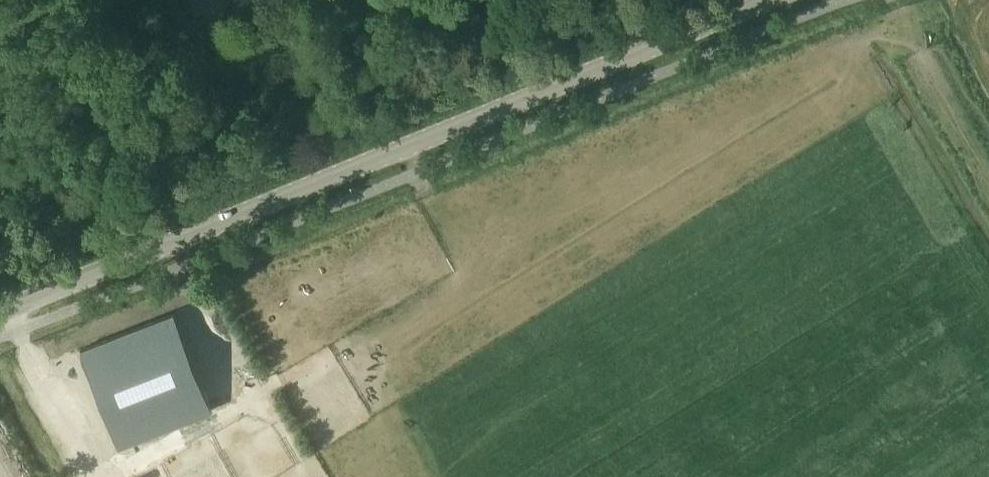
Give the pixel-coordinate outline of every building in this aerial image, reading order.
[(183,298),(87,341),(128,431),(223,384),(183,298)] [(3,456),(20,451),(8,416),(0,419),(0,445),(3,456)]
